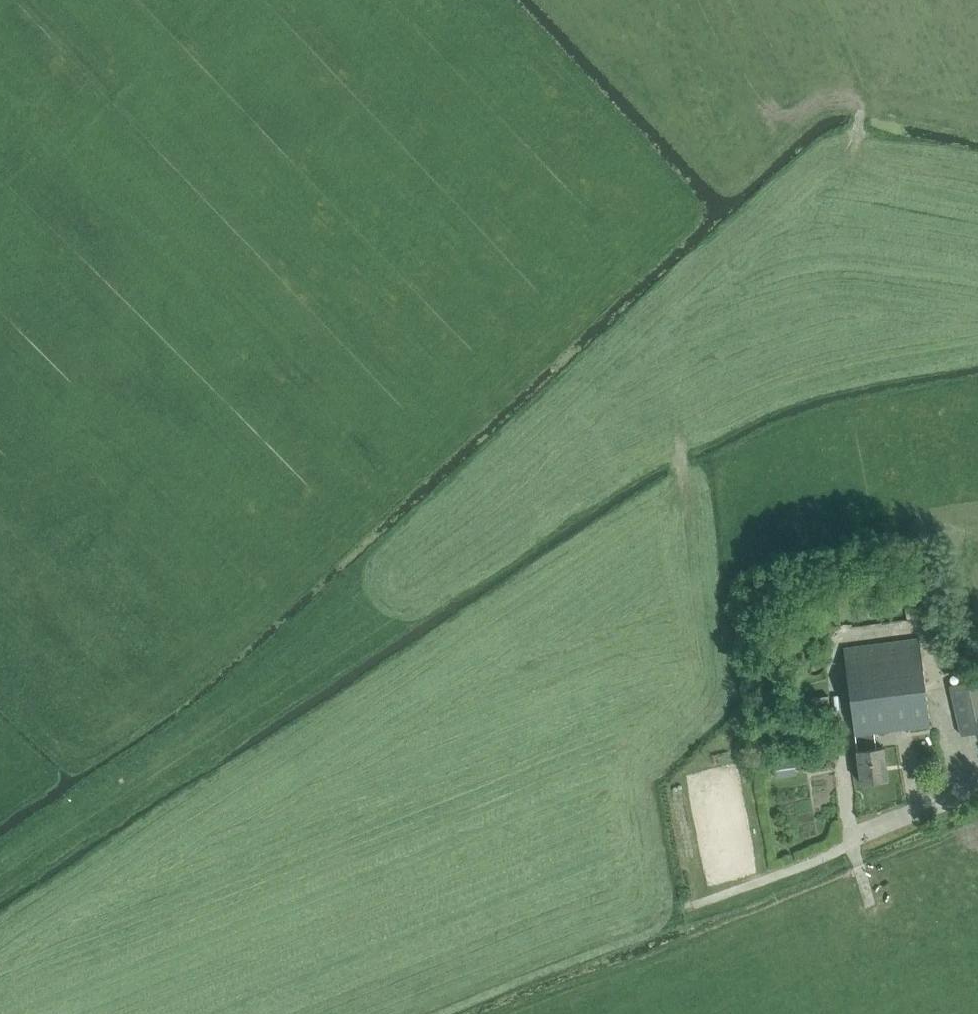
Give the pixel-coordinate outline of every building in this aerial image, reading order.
[(856,735),(857,735),(858,742),(859,750),(857,750),(861,783),(887,780),(883,747),(876,748),(874,731),(930,724),(919,637),(844,648),(856,735)] [(951,686),(962,734),(977,730),(977,680),(951,686)] [(773,761),(775,769),(776,777),(796,774),(793,759),(773,761)]
